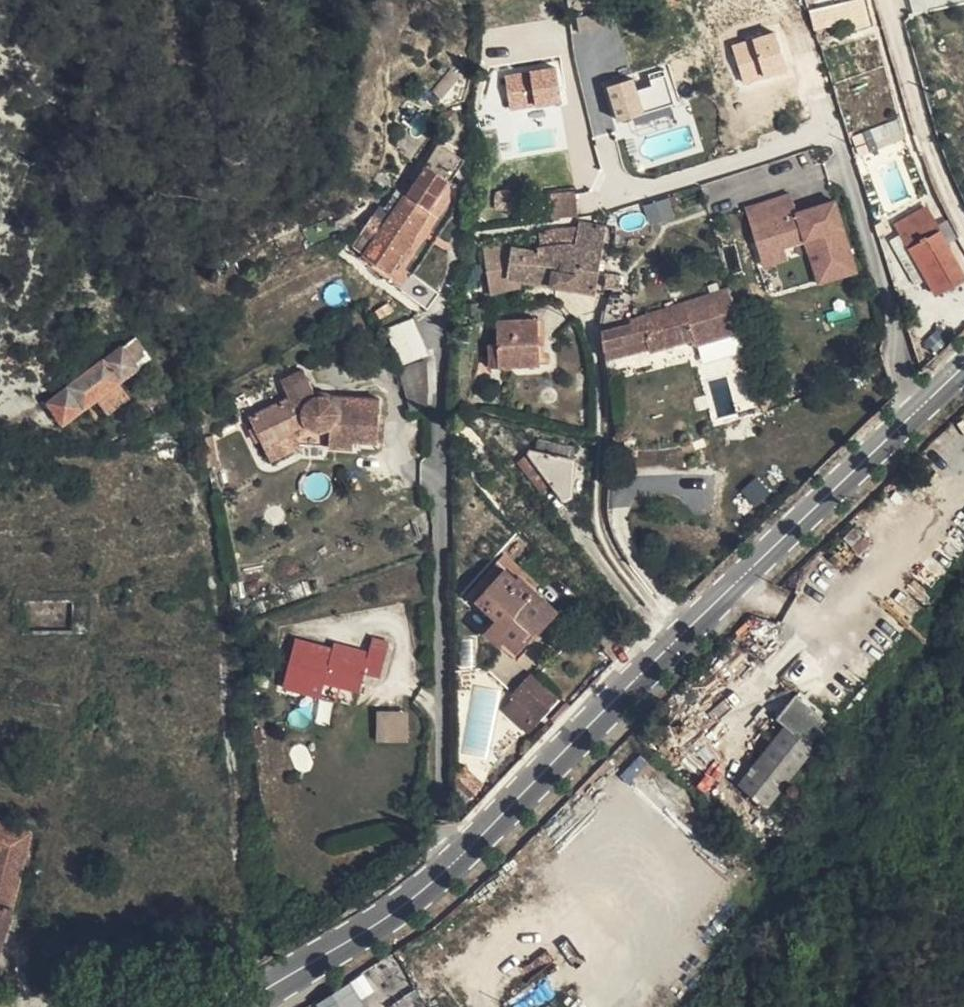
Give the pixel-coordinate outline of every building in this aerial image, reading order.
[(847,2),(852,18),(868,14),(863,0),(855,0),(847,2)] [(778,26),(733,41),(747,82),(792,67),(778,26)] [(512,108),(566,98),(559,63),(506,73),(512,108)] [(639,88),(634,74),(609,83),(621,118),(678,99),(667,65),(651,70),(655,82),(639,88)] [(442,97),(459,78),(451,70),(433,90),(442,97)] [(455,113),(440,116),(443,126),(457,123),(455,113)] [(387,224),(374,215),(353,246),(390,272),(464,161),(439,144),(405,196),(397,191),(384,209),(393,215),(387,224)] [(373,189),(378,191),(382,191),(384,190),(389,186),(390,180),(388,174),(387,173),(383,171),(377,171),(373,174),(371,179),(371,185),(373,189)] [(497,210),(502,212),(507,211),(512,208),(515,202),(515,196),(511,192),(505,189),(499,191),(494,194),(493,202),(494,207),(497,210)] [(794,189),(746,203),(764,265),(790,257),(786,245),(807,239),(819,283),(861,270),(839,194),(799,206),(794,189)] [(551,195),(553,220),(579,217),(576,193),(551,195)] [(380,206),(374,215),(387,224),(393,215),(384,209),(380,206)] [(633,212),(635,223),(653,218),(650,207),(633,212)] [(900,227),(912,249),(937,296),(963,281),(963,279),(940,234),(928,213),(900,227)] [(556,246),(551,286),(597,295),(605,226),(579,222),(578,227),(558,228),(540,232),(542,247),(556,246)] [(952,227),(940,234),(963,279),(963,249),(952,227)] [(534,283),(551,286),(556,246),(542,247),(538,248),(537,252),(511,247),(483,251),(488,281),(507,278),(534,283)] [(912,249),(900,255),(930,311),(963,293),(963,281),(937,296),(912,249)] [(606,289),(619,291),(622,277),(608,274),(606,289)] [(414,275),(402,292),(428,311),(440,294),(414,275)] [(507,278),(488,281),(490,296),(534,283),(507,278)] [(741,334),(730,287),(683,303),(685,311),(633,324),(603,331),(606,352),(655,338),(658,350),(694,342),(696,348),(741,334)] [(633,319),(632,293),(611,295),(605,314),(603,331),(633,324),(633,319)] [(393,310),(389,303),(375,312),(379,320),(393,310)] [(944,310),(930,311),(929,312),(930,321),(945,318),(944,310)] [(498,346),(499,368),(538,366),(538,347),(537,337),(536,321),(497,323),(498,346)] [(413,322),(387,330),(400,363),(424,355),(413,322)] [(951,338),(954,342),(961,336),(957,332),(951,338)] [(124,346),(49,403),(64,424),(152,359),(136,337),(124,346)] [(537,337),(538,347),(546,347),(546,337),(537,337)] [(489,369),(499,368),(498,346),(488,346),(489,369)] [(399,370),(411,412),(428,407),(428,388),(425,360),(399,370)] [(301,445),(354,450),(355,442),(379,444),(381,400),(332,397),(332,402),(326,398),(322,397),(317,399),(303,372),(283,382),(289,398),(250,418),(270,460),(301,445)] [(487,425),(479,418),(473,424),(481,431),(487,425)] [(594,462),(595,443),(576,441),(576,448),(537,440),(534,452),(575,461),(573,497),(587,497),(589,463),(594,462)] [(564,501),(573,497),(575,461),(534,452),(531,452),(529,454),(551,484),(564,501)] [(539,493),(551,484),(529,454),(517,463),(539,493)] [(503,555),(496,562),(517,580),(519,577),(531,588),(535,583),(503,555)] [(517,580),(496,562),(464,598),(485,616),(488,613),(496,620),(484,633),(498,645),(502,640),(515,652),(535,630),(538,634),(558,612),(531,588),(519,577),(517,580)] [(296,639),(283,689),(307,695),(311,680),(326,684),(361,693),(366,674),(380,678),(390,642),(372,638),(369,652),(346,647),(345,652),(333,649),(296,639)] [(334,643),(333,649),(345,652),(346,647),(334,643)] [(514,699),(536,719),(556,697),(532,675),(512,697),(514,699)] [(311,680),(307,695),(322,699),(326,684),(311,680)] [(523,731),(536,719),(514,699),(503,711),(523,731)] [(379,738),(410,738),(409,707),(379,707),(379,738)] [(786,725),(743,779),(739,786),(767,809),(780,793),(814,749),(786,725)] [(789,785),(785,787),(784,793),(786,796),(789,798),(794,798),(797,795),(797,791),(796,787),(793,785),(789,785)] [(0,822),(0,844),(14,849),(27,853),(31,833),(0,822)] [(0,844),(0,877),(4,879),(14,849),(0,844)] [(20,884),(27,853),(14,849),(4,879),(20,884)] [(20,884),(4,879),(0,877),(0,905),(14,910),(20,884)] [(3,940),(14,910),(0,905),(0,938),(3,940)] [(306,1006),(371,1006),(353,978),(306,1006)] [(404,998),(409,1006),(423,1006),(413,992),(404,998)] [(395,1004),(396,1006),(409,1006),(404,998),(395,1004)]
